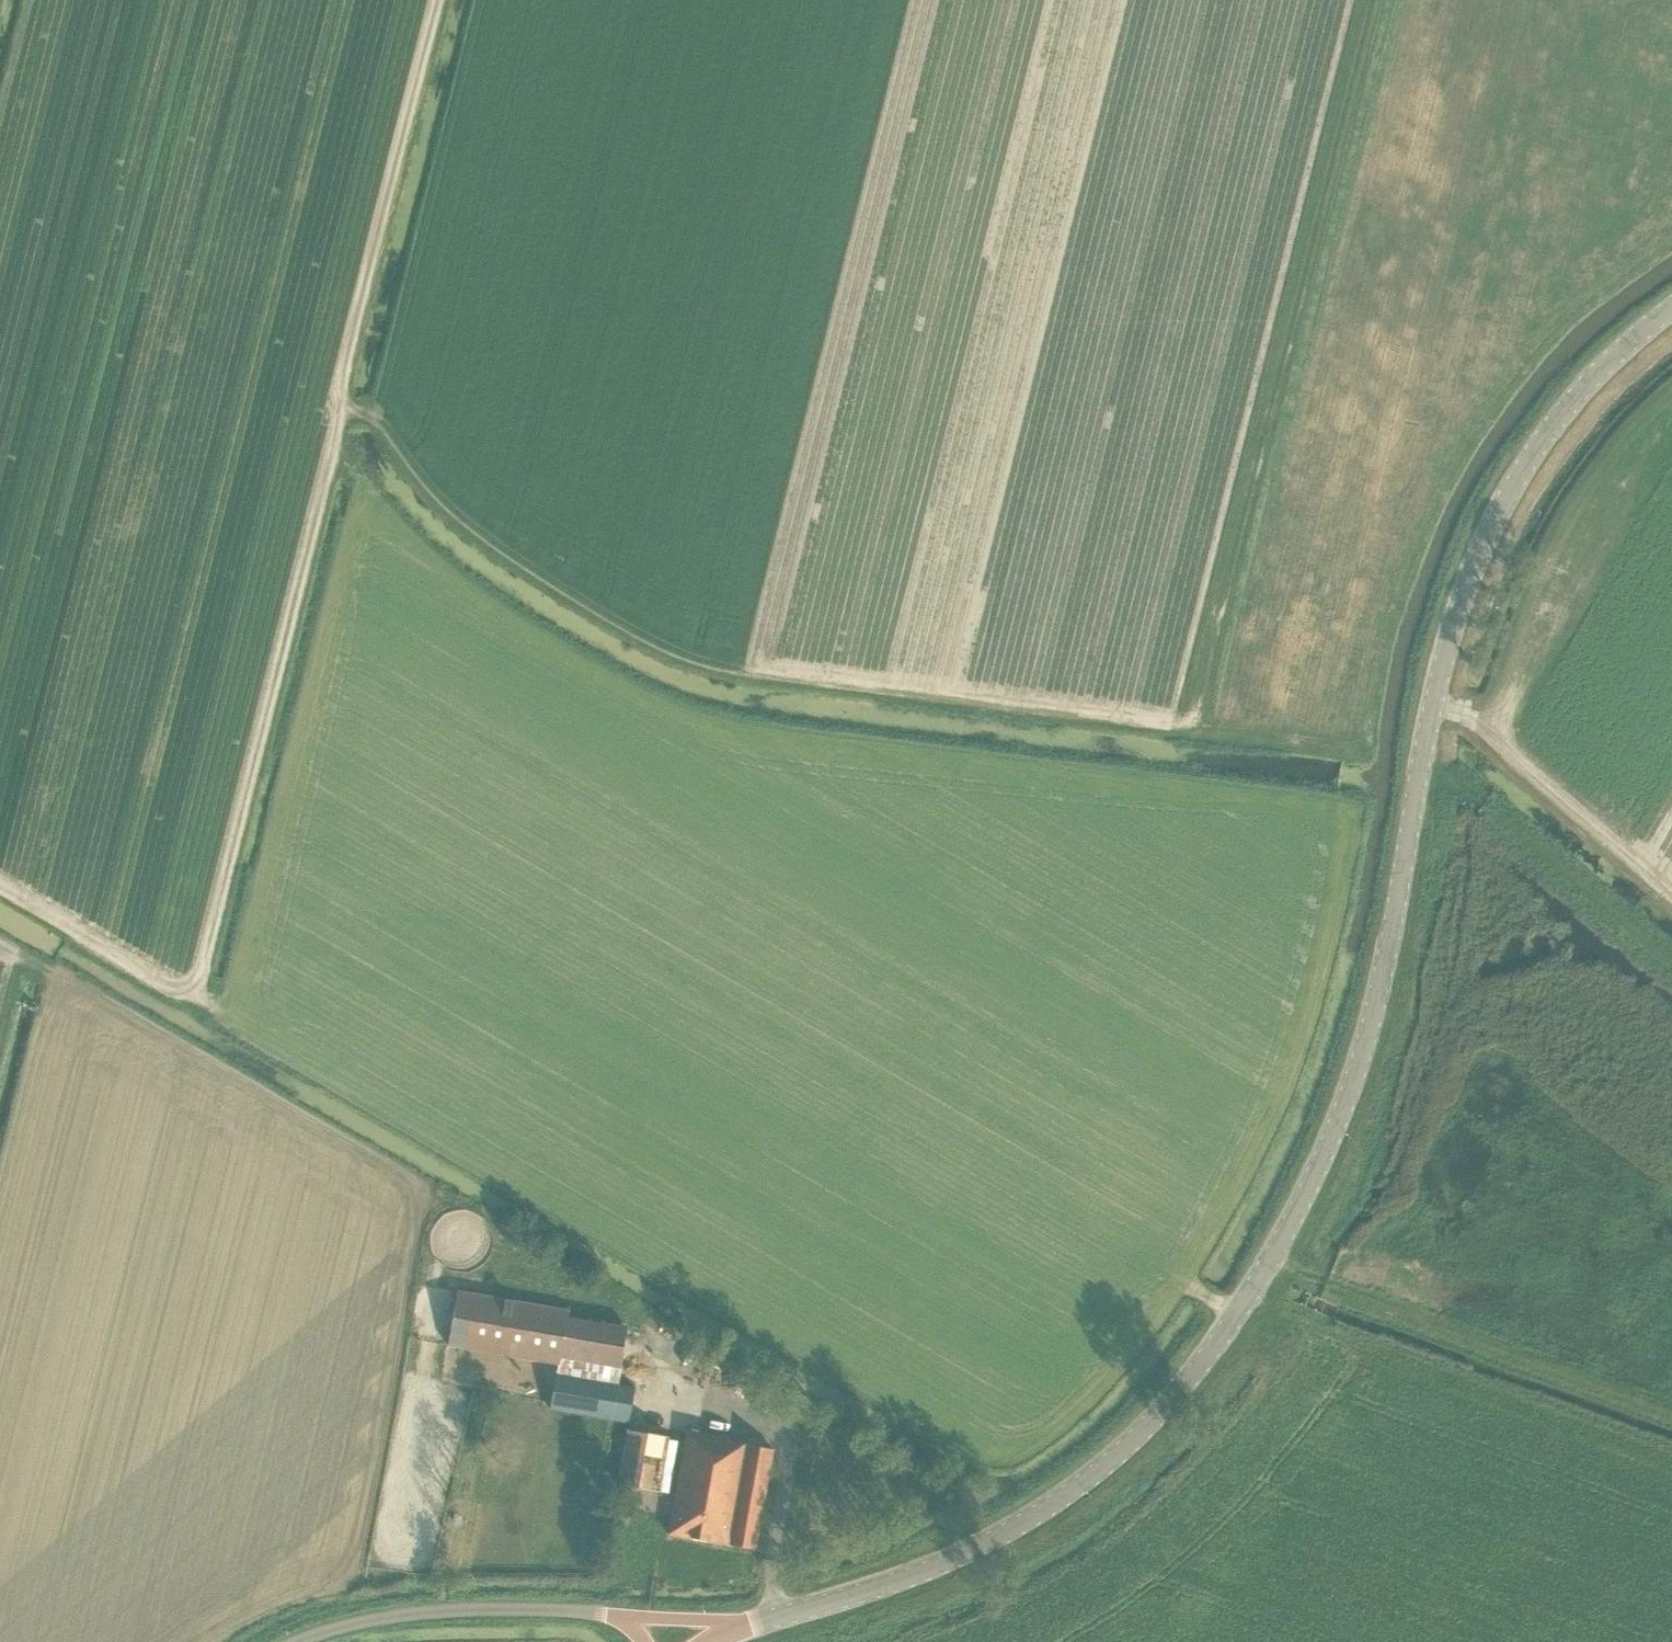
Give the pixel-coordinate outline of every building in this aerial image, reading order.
[(620,1384),(629,1327),(570,1317),(571,1309),(459,1290),(449,1345),(560,1365),(551,1409),(630,1424),(636,1387),(620,1384)] [(662,1492),(671,1436),(627,1429),(618,1483),(662,1492)] [(759,1549),(775,1450),(730,1441),(730,1437),(689,1430),(670,1534),(759,1549)]
